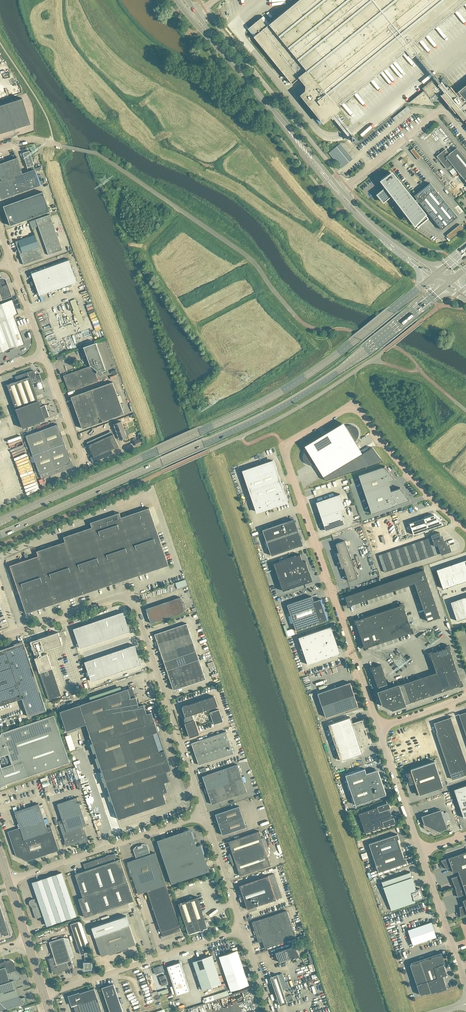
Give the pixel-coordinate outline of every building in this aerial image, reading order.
[(465,3),(465,0),(299,0),(270,24),(264,16),(248,29),(292,83),(300,77),(309,88),(301,95),(324,122),(340,109),(336,105),(339,103),(341,105),(407,51),(411,57),(420,50),(415,44),(465,3)] [(458,91),(456,93),(451,87),(448,89),(442,81),(438,84),(444,92),(441,95),(442,96),(451,107),(451,106),(452,106),(458,114),(463,120),(465,118),(465,85),(458,91)] [(429,98),(428,97),(426,95),(423,91),(415,97),(415,98),(416,98),(414,100),(415,102),(420,102),(420,103),(420,104),(424,104),(424,103),(432,104),(432,103),(431,102),(429,100),(430,99),(429,98)] [(30,123),(22,98),(0,105),(0,133),(30,123)] [(406,107),(357,147),(360,151),(409,111),(406,107)] [(457,147),(449,154),(445,149),(439,154),(439,155),(439,158),(438,158),(447,169),(452,164),(465,181),(465,158),(457,147)] [(421,157),(414,148),(410,150),(418,160),(421,157)] [(34,165),(29,151),(22,153),(27,167),(33,165),(34,165)] [(17,157),(5,162),(4,158),(0,159),(0,181),(4,180),(13,176),(14,176),(22,173),(17,157)] [(40,185),(33,165),(27,167),(28,171),(22,173),(14,176),(16,180),(12,182),(16,194),(40,185)] [(414,200),(401,184),(401,183),(399,180),(398,181),(391,171),(381,179),(386,186),(377,193),(384,202),(393,194),(405,208),(403,209),(417,226),(428,217),(423,211),(422,212),(415,204),(419,201),(442,229),(458,216),(430,183),(414,195),(417,198),(414,200)] [(12,182),(16,180),(14,176),(13,176),(4,180),(0,181),(0,199),(16,194),(12,182)] [(49,211),(42,191),(3,206),(10,225),(49,211)] [(32,228),(38,226),(48,255),(62,250),(50,214),(30,222),(32,228)] [(43,258),(34,234),(15,241),(15,242),(16,241),(20,254),(23,264),(43,258)] [(77,282),(68,258),(31,272),(39,296),(77,282)] [(7,285),(5,279),(1,277),(0,278),(0,293),(2,299),(2,300),(12,296),(10,291),(7,285)] [(14,315),(18,313),(15,306),(13,299),(0,304),(0,352),(24,344),(14,315)] [(82,331),(92,328),(90,319),(82,322),(76,300),(71,302),(78,328),(81,327),(82,331)] [(106,370),(96,342),(97,342),(96,342),(83,347),(84,347),(90,365),(90,366),(64,375),(66,379),(67,381),(66,381),(69,391),(98,380),(95,372),(97,372),(100,374),(100,375),(101,374),(102,374),(103,373),(102,372),(102,371),(106,370),(106,369),(106,370)] [(38,400),(33,384),(42,380),(40,374),(36,375),(35,372),(32,372),(32,370),(15,376),(17,381),(7,384),(16,408),(38,400)] [(124,414),(113,382),(71,397),(83,428),(124,414)] [(49,416),(45,404),(41,406),(38,400),(16,408),(23,428),(45,420),(45,418),(49,416)] [(124,429),(121,421),(117,422),(116,420),(111,422),(112,424),(114,424),(117,432),(124,429)] [(57,424),(26,435),(32,454),(32,455),(36,464),(33,464),(36,473),(39,472),(41,478),(73,467),(71,462),(72,462),(71,462),(64,443),(65,443),(64,443),(57,424)] [(372,447),(362,453),(355,440),(356,439),(358,437),(359,435),(359,433),(358,431),(358,429),(356,427),(354,426),(352,425),(350,425),(348,425),(346,426),(307,449),(305,451),(304,453),(303,455),(303,457),(303,459),(304,461),(306,463),(307,464),(309,465),(311,465),(314,465),(316,464),(317,465),(326,480),(383,461),(372,447)] [(127,437),(124,429),(117,432),(120,440),(127,437)] [(111,450),(119,446),(113,433),(93,443),(88,445),(93,456),(94,457),(93,457),(92,459),(93,460),(93,461),(112,453),(111,450)] [(20,455),(7,459),(17,491),(31,487),(20,455)] [(262,483),(277,478),(276,474),(278,474),(276,469),(273,460),(260,465),(261,467),(251,470),(250,468),(243,471),(246,480),(248,484),(250,483),(251,486),(262,483)] [(388,481),(395,479),(387,468),(385,466),(385,467),(383,467),(359,475),(365,494),(389,486),(388,481)] [(285,495),(284,490),(281,491),(277,478),(262,483),(267,497),(273,495),(277,505),(287,501),(285,495)] [(267,497),(262,483),(251,486),(256,500),(253,501),(255,505),(257,512),(266,509),(265,507),(266,506),(264,499),(267,497)] [(410,499),(400,487),(401,488),(391,491),(389,486),(365,494),(372,513),(396,505),(407,501),(410,500),(410,499)] [(316,502),(321,516),(340,510),(345,508),(340,494),(316,502)] [(277,505),(273,495),(267,497),(264,499),(266,506),(276,503),(276,505),(277,505)] [(169,565),(152,516),(149,508),(121,517),(119,513),(105,518),(126,579),(169,565)] [(345,524),(340,510),(321,516),(326,531),(345,524)] [(444,524),(440,520),(434,514),(409,523),(414,534),(444,524)] [(126,579),(105,518),(90,522),(92,527),(64,537),(65,541),(37,551),(38,556),(10,565),(26,613),(54,603),(55,603),(83,594),(84,593),(125,579),(126,579)] [(286,521),(262,529),(271,556),(300,546),(300,545),(302,544),(301,539),(300,539),(300,537),(300,536),(296,526),(297,526),(296,526),(295,524),(296,524),(296,523),(295,523),(294,519),(287,522),(286,521)] [(442,538),(442,537),(440,532),(431,535),(432,537),(433,540),(442,538)] [(445,542),(443,537),(442,537),(442,538),(433,540),(435,545),(438,544),(445,542)] [(358,577),(349,551),(345,540),(336,543),(336,544),(339,552),(337,553),(341,565),(343,565),(348,580),(358,577)] [(448,546),(447,541),(445,542),(438,544),(440,549),(448,546)] [(441,554),(452,551),(450,546),(448,546),(440,549),(441,553),(441,554)] [(312,581),(309,571),(306,561),(304,561),(303,562),(300,554),(298,555),(273,563),(283,591),(312,581)] [(437,569),(443,588),(465,581),(465,559),(437,569)] [(419,582),(417,577),(415,572),(406,575),(409,585),(415,583),(419,582)] [(429,584),(426,574),(417,577),(419,582),(421,581),(423,586),(429,584)] [(425,590),(423,586),(421,581),(419,582),(415,583),(418,593),(425,590)] [(372,598),(369,588),(364,589),(367,599),(372,598)] [(367,599),(364,589),(359,591),(363,601),(367,599)] [(363,601),(359,591),(355,593),(358,602),(363,601)] [(358,602),(355,593),(345,596),(347,603),(346,603),(348,607),(352,606),(351,605),(358,602)] [(327,619),(321,600),(321,599),(321,598),(314,601),(312,596),(288,604),(296,630),(328,620),(328,619),(327,619)] [(451,602),(457,621),(465,618),(465,596),(451,602)] [(151,623),(185,612),(180,597),(146,608),(151,623)] [(408,618),(404,607),(405,607),(404,603),(399,604),(400,605),(393,607),(398,621),(408,618)] [(398,621),(393,607),(388,609),(393,623),(398,621)] [(393,623),(388,609),(384,610),(388,624),(393,623)] [(388,624),(384,610),(379,612),(384,626),(388,624)] [(73,629),(79,648),(129,631),(122,612),(73,629)] [(384,626),(379,612),(374,614),(379,628),(384,626)] [(379,628),(374,614),(370,615),(374,629),(379,628)] [(374,629),(370,615),(365,617),(370,631),(374,629)] [(370,631),(365,617),(358,619),(358,618),(354,619),(355,623),(356,623),(360,634),(370,631)] [(410,634),(414,632),(412,628),(411,629),(408,618),(398,621),(403,635),(409,633),(410,634)] [(403,635),(398,621),(393,623),(398,637),(403,635)] [(398,637),(393,623),(388,624),(393,638),(398,637)] [(393,638),(388,624),(384,626),(388,640),(393,638)] [(338,653),(333,639),(333,638),(333,637),(333,636),(333,635),(333,634),(333,633),(332,632),(331,631),(330,630),(330,629),(329,628),(328,628),(331,627),(331,626),(299,637),(308,664),(340,653),(338,653)] [(388,640),(384,626),(379,628),(384,641),(388,640)] [(384,641),(379,628),(374,629),(379,643),(384,641)] [(379,643),(374,629),(370,631),(374,645),(379,643)] [(374,645),(370,631),(360,634),(364,645),(363,645),(364,649),(368,648),(368,647),(374,645)] [(61,695),(47,654),(42,655),(41,652),(61,645),(63,645),(61,640),(62,639),(61,636),(60,637),(58,632),(56,633),(56,632),(38,639),(37,638),(37,637),(33,638),(34,640),(30,641),(32,646),(31,646),(32,649),(33,649),(35,654),(36,653),(37,657),(35,658),(49,699),(61,695)] [(161,654),(193,643),(190,633),(186,634),(182,636),(178,637),(174,638),(170,640),(166,641),(162,642),(158,644),(161,654)] [(24,642),(0,650),(0,705),(22,698),(28,716),(46,710),(24,642)] [(164,662),(196,651),(193,643),(161,654),(164,662)] [(134,645),(85,661),(91,681),(141,664),(134,645)] [(451,649),(450,645),(446,646),(446,647),(439,650),(441,654),(443,659),(452,656),(450,649),(451,649)] [(443,659),(441,654),(439,650),(433,652),(432,651),(428,652),(430,656),(431,656),(433,662),(443,659)] [(167,670),(199,659),(198,656),(196,651),(164,662),(167,670)] [(454,661),(452,656),(443,659),(444,664),(454,661)] [(198,671),(202,669),(199,659),(167,670),(170,680),(174,679),(178,677),(182,676),(186,675),(190,673),(194,672),(198,671)] [(444,664),(443,659),(433,662),(435,667),(444,664)] [(455,665),(454,661),(444,664),(446,669),(455,665)] [(384,674),(381,664),(374,666),(374,665),(370,667),(371,671),(372,670),(374,677),(384,674)] [(449,678),(447,673),(446,669),(444,664),(435,667),(436,672),(443,691),(444,691),(452,688),(449,678)] [(447,673),(457,670),(455,665),(446,669),(447,673)] [(459,675),(457,670),(447,673),(449,678),(459,675)] [(443,691),(436,672),(427,675),(433,694),(434,694),(442,691),(443,691)] [(389,688),(384,674),(374,677),(375,678),(379,690),(379,691),(389,688)] [(433,694),(427,675),(417,678),(424,698),(425,697),(433,694),(433,695),(433,694)] [(463,685),(462,681),(461,681),(459,675),(449,678),(452,688),(453,688),(459,686),(459,687),(463,685)] [(424,698),(417,678),(408,681),(415,701),(415,700),(423,698),(424,698)] [(415,701),(408,681),(398,685),(402,694),(405,704),(406,704),(414,701),(415,701)] [(318,693),(326,717),(353,708),(358,706),(352,688),(350,682),(347,683),(345,684),(318,693)] [(402,694),(398,685),(389,688),(392,698),(393,697),(402,694)] [(64,722),(65,725),(67,733),(77,729),(77,727),(86,724),(118,819),(166,803),(163,793),(168,791),(164,782),(169,780),(166,771),(171,769),(164,750),(160,751),(153,733),(158,731),(152,712),(147,714),(144,704),(139,706),(136,696),(131,698),(128,688),(60,711),(64,722)] [(392,698),(389,688),(379,691),(379,692),(382,700),(387,699),(392,698)] [(405,704),(402,694),(393,697),(396,707),(404,704),(405,704)] [(192,714),(217,706),(218,705),(215,696),(214,696),(182,706),(182,707),(185,716),(186,716),(184,719),(185,722),(185,723),(189,737),(190,737),(199,734),(199,733),(195,720),(194,719),(192,714)] [(396,707),(393,697),(392,698),(387,699),(382,700),(383,703),(393,708),(396,707)] [(223,721),(219,709),(210,712),(214,725),(223,721)] [(1,732),(2,733),(0,736),(0,786),(17,780),(28,776),(70,762),(58,725),(54,714),(1,732)] [(370,744),(367,733),(366,730),(362,719),(362,720),(361,720),(354,722),(353,723),(351,717),(329,724),(341,760),(363,753),(361,747),(362,746),(369,744),(370,744)] [(444,725),(452,722),(450,718),(451,717),(434,723),(437,732),(436,732),(437,732),(442,730),(441,726),(444,725)] [(453,727),(452,722),(444,725),(441,726),(442,730),(443,730),(445,729),(453,727)] [(233,753),(226,731),(191,743),(199,765),(233,753)] [(443,786),(435,761),(411,769),(412,772),(407,773),(410,783),(415,782),(420,794),(443,786)] [(212,804),(247,792),(238,764),(203,776),(212,804)] [(386,794),(378,769),(376,770),(366,773),(365,768),(346,775),(356,805),(384,795),(386,794)] [(464,775),(462,769),(459,770),(451,773),(453,779),(464,775)] [(39,780),(43,789),(48,787),(44,778),(39,780)] [(464,818),(465,817),(465,785),(454,789),(464,818)] [(87,825),(77,797),(57,804),(62,820),(58,821),(66,845),(78,841),(79,843),(87,840),(83,826),(87,825)] [(391,808),(389,802),(377,806),(378,807),(359,813),(365,833),(384,826),(384,827),(396,823),(394,817),(392,818),(389,808),(391,808)] [(44,818),(39,803),(18,810),(16,806),(13,807),(14,811),(20,827),(22,835),(47,827),(46,824),(44,819),(44,818)] [(246,827),(239,806),(215,814),(222,835),(246,827)] [(447,828),(441,809),(422,816),(424,824),(422,825),(423,825),(424,828),(429,830),(429,831),(431,831),(431,832),(436,834),(440,833),(439,831),(440,831),(447,828)] [(59,850),(51,826),(47,827),(22,835),(31,859),(59,850)] [(22,835),(20,827),(8,831),(16,855),(27,861),(31,859),(22,835)] [(196,843),(195,840),(195,841),(194,839),(195,837),(192,830),(189,828),(184,830),(183,831),(157,840),(163,856),(196,845),(195,843),(196,843)] [(271,865),(265,848),(268,846),(265,837),(262,838),(259,831),(229,841),(232,852),(229,854),(233,865),(236,864),(240,875),(271,865)] [(404,858),(398,839),(399,839),(398,834),(369,843),(379,872),(407,862),(406,857),(404,858)] [(166,885),(155,852),(150,854),(147,845),(146,844),(145,844),(144,844),(143,844),(142,844),(142,845),(138,846),(137,845),(137,846),(136,846),(136,847),(135,847),(135,848),(134,848),(134,849),(133,849),(136,859),(127,862),(139,895),(148,892),(163,937),(181,931),(179,927),(180,926),(166,885)] [(210,871),(204,854),(205,853),(202,845),(200,844),(196,845),(163,856),(172,883),(210,871)] [(448,858),(441,860),(444,864),(445,866),(447,869),(452,867),(453,872),(465,868),(465,852),(448,858)] [(134,901),(120,859),(117,860),(115,853),(107,856),(83,863),(86,870),(75,874),(83,897),(78,898),(85,917),(134,901)] [(453,872),(458,870),(460,875),(452,878),(451,878),(453,881),(454,885),(455,886),(456,887),(465,883),(465,868),(453,872)] [(76,915),(62,872),(32,882),(38,898),(37,898),(34,899),(33,900),(32,900),(31,901),(30,901),(31,903),(31,904),(31,905),(36,918),(44,916),(47,925),(76,915)] [(423,897),(420,888),(416,889),(412,878),(412,876),(410,872),(382,882),(391,910),(415,902),(415,901),(415,900),(423,897)] [(274,873),(268,875),(239,885),(247,909),(276,899),(282,897),(274,873)] [(456,887),(456,888),(456,887),(455,888),(456,891),(457,893),(458,897),(458,896),(465,894),(465,883),(456,887)] [(208,927),(197,897),(178,903),(189,933),(195,931),(200,929),(201,930),(201,931),(204,929),(204,928),(208,927)] [(0,906),(0,935),(3,934),(3,935),(9,933),(0,906)] [(296,938),(287,910),(252,922),(259,942),(263,941),(265,948),(296,938)] [(136,944),(129,925),(126,915),(92,927),(95,936),(101,956),(109,953),(110,955),(129,949),(128,947),(136,944)] [(92,969),(92,968),(93,967),(88,952),(78,921),(71,924),(81,954),(84,954),(85,962),(84,962),(84,965),(85,969),(92,969)] [(437,937),(431,922),(408,930),(413,945),(437,937)] [(70,958),(64,937),(49,941),(54,956),(48,958),(49,963),(50,962),(54,973),(68,968),(66,961),(71,960),(70,958)] [(74,956),(68,938),(64,937),(70,958),(74,956)] [(298,952),(295,945),(293,946),(276,952),(276,954),(277,954),(279,962),(294,957),(294,958),(300,956),(298,951),(298,952)] [(243,967),(237,950),(219,956),(225,974),(243,967)] [(443,976),(447,974),(444,964),(445,963),(441,952),(411,962),(410,965),(420,995),(425,993),(426,994),(431,992),(431,993),(436,991),(437,992),(447,988),(443,976)] [(221,984),(212,955),(193,961),(202,990),(221,984)] [(14,963),(14,962),(13,961),(12,960),(11,960),(10,960),(9,960),(8,960),(6,961),(6,962),(4,962),(4,961),(0,963),(0,966),(0,968),(2,974),(7,973),(16,970),(14,963)] [(190,990),(180,962),(167,966),(176,995),(190,990)] [(153,968),(155,974),(160,972),(163,971),(161,965),(153,968)] [(249,985),(243,967),(225,974),(231,991),(249,985)] [(7,973),(2,974),(0,968),(0,984),(9,981),(7,973)] [(16,988),(15,983),(16,982),(17,981),(17,979),(19,978),(16,970),(7,973),(9,981),(0,984),(0,1002),(6,1009),(18,1005),(19,1006),(27,1003),(25,997),(21,998),(20,998),(16,988)] [(287,981),(286,982),(283,973),(278,975),(278,974),(270,977),(280,1005),(287,1003),(283,989),(289,987),(287,981)] [(168,984),(165,975),(159,977),(162,986),(168,984)] [(114,984),(102,988),(110,1011),(123,1011),(114,984)] [(95,991),(94,988),(93,988),(91,989),(80,993),(69,996),(72,1005),(74,1005),(74,1004),(78,1003),(79,1006),(81,1011),(83,1011),(100,1006),(95,991)]
